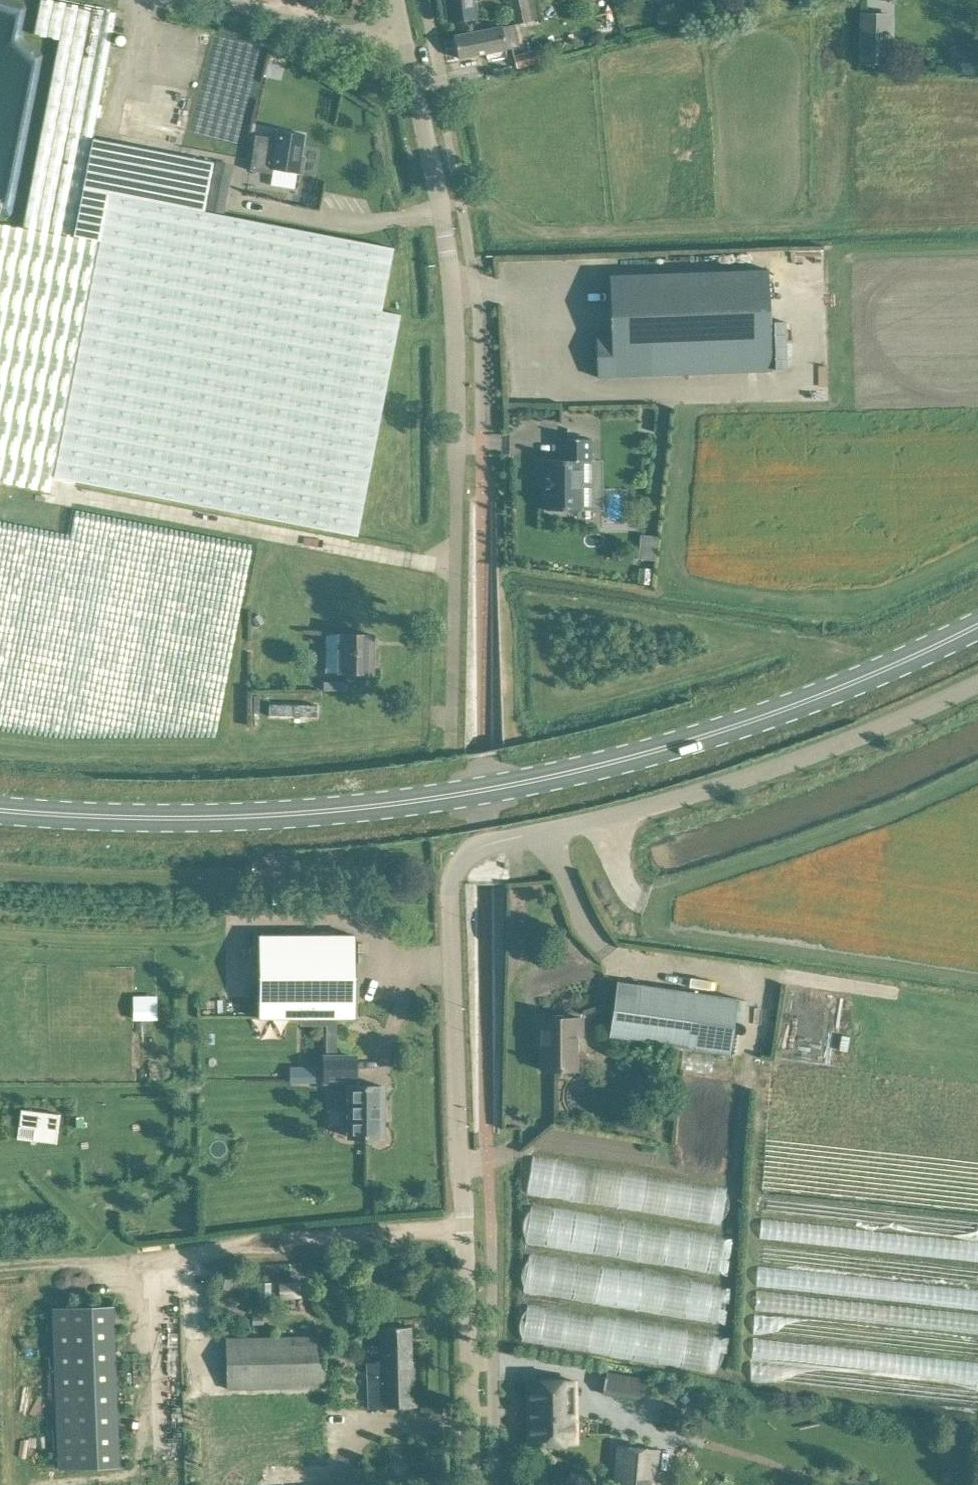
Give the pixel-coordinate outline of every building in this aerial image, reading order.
[(2,485),(50,494),(53,477),(337,532),(357,536),(400,314),(381,311),(393,248),(204,211),(83,188),(93,139),(117,13),(50,0),(40,0),(33,34),(59,39),(22,228),(0,224),(0,494),(2,485)] [(448,21),(478,17),(476,1),(481,1),(481,0),(445,0),(448,21)] [(514,25),(531,21),(526,0),(509,0),(514,25)] [(888,15),(858,15),(858,61),(888,61),(888,15)] [(503,27),(474,32),(455,36),(459,59),(507,50),(503,27)] [(120,49),(121,48),(122,46),(123,44),(123,43),(122,41),(121,40),(119,39),(118,38),(116,38),(114,39),(113,40),(112,42),(111,44),(112,46),(113,47),(114,49),(116,49),(118,49),(120,49)] [(540,62),(537,51),(513,57),(516,69),(540,62)] [(255,139),(252,158),(250,170),(273,174),(273,169),(298,173),(302,173),(304,157),(301,157),(305,134),(278,130),(276,140),(270,139),(269,141),(255,139)] [(93,139),(83,188),(204,211),(214,162),(93,139)] [(770,264),(611,270),(613,330),(595,331),(597,374),(773,367),(770,264)] [(592,439),(586,439),(566,439),(566,460),(542,460),(542,478),(545,478),(545,510),(582,510),(582,461),(592,461),(592,439)] [(582,461),(582,510),(599,509),(601,461),(592,461),(582,461)] [(64,533),(0,521),(0,731),(64,736),(216,740),(248,544),(73,510),(64,533)] [(643,537),(641,559),(656,561),(658,538),(643,537)] [(372,634),(352,634),(340,634),(340,673),(372,673),(372,634)] [(355,935),(335,935),(258,935),(258,1018),(356,1017),(355,935)] [(738,999),(637,984),(617,981),(609,1037),(730,1054),(738,999)] [(828,996),(791,990),(780,1059),(817,1065),(828,996)] [(542,1034),(542,1046),(542,1070),(578,1070),(578,1037),(583,1037),(583,1018),(539,1018),(539,1034),(542,1034)] [(356,1057),(324,1057),(324,1081),(335,1081),(335,1091),(349,1091),(349,1112),(349,1137),(382,1137),(382,1085),(356,1085),(356,1057)] [(316,1069),(291,1068),(291,1081),(316,1081),(316,1069)] [(830,1094),(815,1101),(820,1111),(835,1104),(830,1094)] [(542,1176),(690,1197),(694,1172),(546,1150),(542,1176)] [(899,1154),(845,1151),(844,1166),(898,1169),(899,1154)] [(777,1167),(774,1179),(809,1185),(812,1174),(777,1167)] [(894,1192),(895,1177),(849,1174),(848,1190),(894,1192)] [(545,1200),(541,1224),(703,1248),(703,1249),(720,1251),(724,1227),(545,1200)] [(811,1219),(768,1217),(767,1229),(811,1231),(811,1219)] [(890,1263),(891,1246),(768,1239),(767,1256),(890,1263)] [(734,1302),(737,1278),(544,1249),(541,1273),(734,1302)] [(764,1280),(887,1285),(888,1270),(765,1264),(764,1280)] [(281,1300),(301,1298),(300,1281),(279,1283),(281,1300)] [(763,1290),(762,1302),(882,1311),(883,1295),(795,1288),(794,1292),(763,1290)] [(730,1351),(734,1327),(542,1299),(538,1323),(730,1351)] [(119,1467),(114,1305),(53,1307),(58,1469),(119,1467)] [(883,1334),(884,1317),(763,1310),(762,1327),(883,1334)] [(410,1327),(390,1327),(381,1328),(383,1362),(369,1362),(370,1409),(417,1407),(415,1361),(412,1361),(410,1327)] [(324,1337),(226,1338),(227,1389),(325,1387),(324,1337)] [(659,1389),(660,1368),(621,1365),(620,1387),(659,1389)] [(574,1381),(558,1381),(529,1382),(530,1443),(575,1442),(574,1415),(574,1381)] [(657,1469),(659,1449),(617,1446),(613,1484),(656,1484),(657,1469)]
